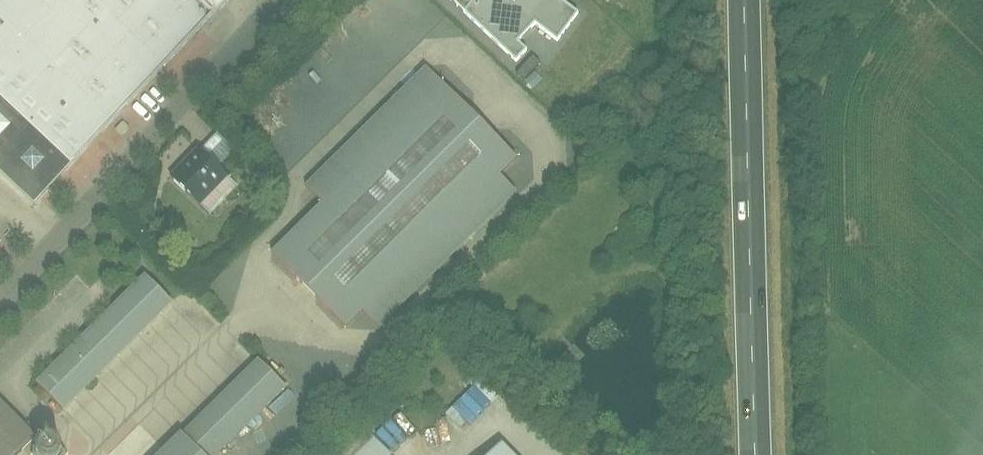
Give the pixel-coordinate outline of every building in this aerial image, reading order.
[(35,205),(225,0),(0,0),(0,173),(35,205)] [(514,63),(526,51),(517,42),(535,23),(558,40),(578,13),(560,0),(453,0),(514,63)] [(331,199),(280,249),(352,324),(388,325),(522,187),(506,171),(519,158),(429,67),(313,180),(331,199)] [(195,146),(166,176),(195,204),(224,174),(195,146)] [(146,282),(35,385),(63,414),(173,311),(146,282)] [(256,364),(166,454),(219,454),(283,391),(256,364)] [(470,424),(492,402),(475,386),(453,408),(470,424)] [(29,437),(0,408),(0,454),(12,454),(29,437)] [(348,454),(393,454),(394,454),(373,432),(348,454)] [(501,447),(492,454),(509,454),(501,447)]
